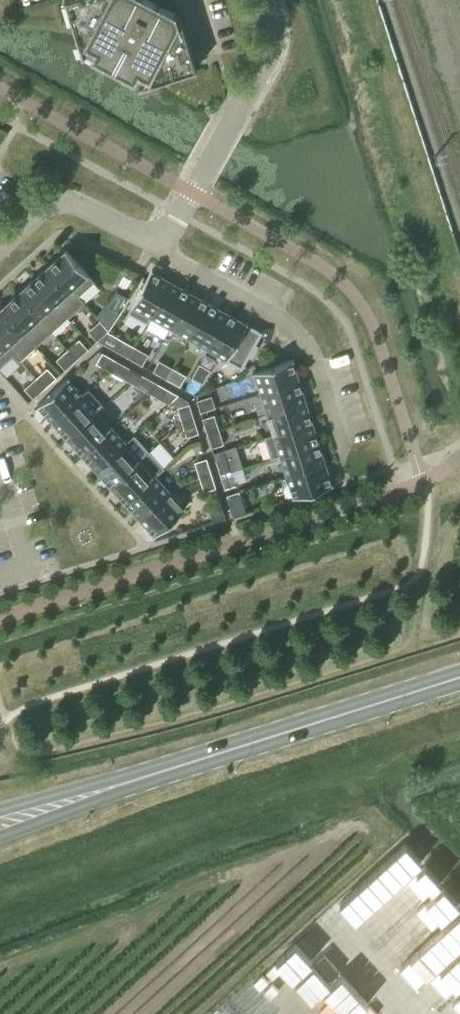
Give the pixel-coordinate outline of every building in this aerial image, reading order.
[(71,19),(78,42),(84,40),(97,47),(92,56),(94,57),(95,56),(112,65),(111,66),(113,67),(114,66),(131,75),(130,76),(133,77),(137,68),(150,75),(152,81),(175,74),(173,67),(191,62),(193,69),(196,68),(195,65),(179,14),(179,11),(176,12),(176,15),(165,9),(164,11),(157,7),(159,4),(157,2),(156,4),(149,0),(72,0),(77,17),(71,19)] [(78,296),(78,295),(94,281),(88,274),(65,247),(64,248),(65,250),(49,264),(78,296)] [(49,264),(33,278),(67,317),(84,302),(78,295),(78,296),(49,264)] [(148,323),(152,317),(151,316),(170,281),(152,271),(153,270),(151,269),(128,312),(148,323)] [(67,317),(33,278),(17,293),(51,331),(67,317)] [(170,281),(151,316),(152,317),(170,327),(189,292),(170,281)] [(189,292),(170,327),(189,337),(208,303),(189,292)] [(17,293),(1,307),(35,346),(51,331),(17,293)] [(120,312),(127,301),(115,294),(108,306),(120,312)] [(227,313),(208,303),(189,337),(208,348),(227,313)] [(1,307),(0,308),(0,339),(13,354),(19,361),(35,346),(1,307)] [(227,313),(208,348),(226,358),(225,360),(226,360),(227,359),(241,367),(247,355),(251,357),(257,345),(254,343),(260,332),(247,324),(247,323),(246,322),(246,323),(227,313)] [(90,329),(99,339),(108,330),(99,320),(90,329)] [(0,339),(0,366),(13,354),(0,339)] [(126,341),(120,353),(128,357),(135,346),(126,341)] [(75,342),(67,349),(76,359),(84,352),(75,342)] [(143,351),(135,346),(128,357),(137,362),(143,351)] [(76,359),(67,349),(60,355),(69,366),(76,359)] [(116,359),(107,355),(101,366),(109,371),(116,359)] [(124,364),(116,359),(109,371),(118,376),(124,364)] [(260,393),(298,381),(292,361),(294,360),(293,359),(252,372),(252,373),(254,373),(260,393)] [(172,367),(164,363),(157,374),(166,378),(172,367)] [(202,384),(210,370),(199,363),(191,377),(202,384)] [(172,367),(166,378),(175,383),(181,372),(172,367)] [(43,371),(35,377),(44,388),(52,381),(43,371)] [(44,388),(35,377),(28,384),(37,394),(44,388)] [(53,422),(82,395),(68,379),(69,378),(68,377),(36,406),(37,407),(38,406),(53,422)] [(147,377),(140,388),(149,393),(150,392),(155,382),(147,377)] [(305,401),(298,381),(260,393),(267,414),(305,401)] [(150,392),(149,393),(158,398),(164,387),(155,382),(150,392)] [(89,389),(82,395),(53,422),(67,438),(97,411),(97,412),(104,406),(89,389)] [(200,412),(212,408),(208,396),(196,400),(200,412)] [(305,401),(267,414),(273,434),(311,422),(305,401)] [(193,418),(190,409),(178,412),(181,422),(193,418)] [(97,411),(67,438),(81,454),(111,427),(97,412),(97,411)] [(196,428),(193,418),(181,422),(184,432),(196,428)] [(219,429),(216,419),(203,423),(206,433),(219,429)] [(311,422),(273,434),(263,437),(270,458),(280,455),(318,443),(311,422)] [(125,443),(111,427),(81,454),(96,470),(125,443)] [(222,438),(219,429),(206,433),(209,442),(222,438)] [(134,435),(125,443),(96,470),(110,486),(149,451),(134,435)] [(325,463),(318,443),(280,455),(286,475),(325,463)] [(149,451),(110,486),(125,502),(154,475),(163,467),(149,451)] [(232,470),(229,461),(216,464),(219,474),(232,470)] [(211,473),(208,463),(196,467),(199,477),(211,473)] [(325,463),(286,475),(293,496),(291,496),(292,497),(333,484),(333,483),(331,484),(325,463)] [(232,470),(219,474),(223,483),(235,480),(232,470)] [(214,482),(211,473),(199,477),(202,486),(214,482)] [(168,491),(154,475),(125,502),(139,517),(168,491)] [(168,491),(139,517),(153,534),(152,535),(153,536),(164,526),(166,529),(177,519),(174,517),(185,507),(184,506),(183,507),(168,491)] [(226,494),(230,507),(242,503),(238,491),(226,494)] [(222,507),(210,511),(213,522),(225,518),(222,507)] [(428,894),(434,899),(438,894),(450,905),(457,896),(440,881),(428,894)] [(353,890),(337,904),(366,936),(382,922),(353,890)] [(429,1003),(459,978),(459,946),(414,984),(429,1003)] [(263,1000),(264,999),(250,982),(210,1013),(274,1013),(263,1000)]
